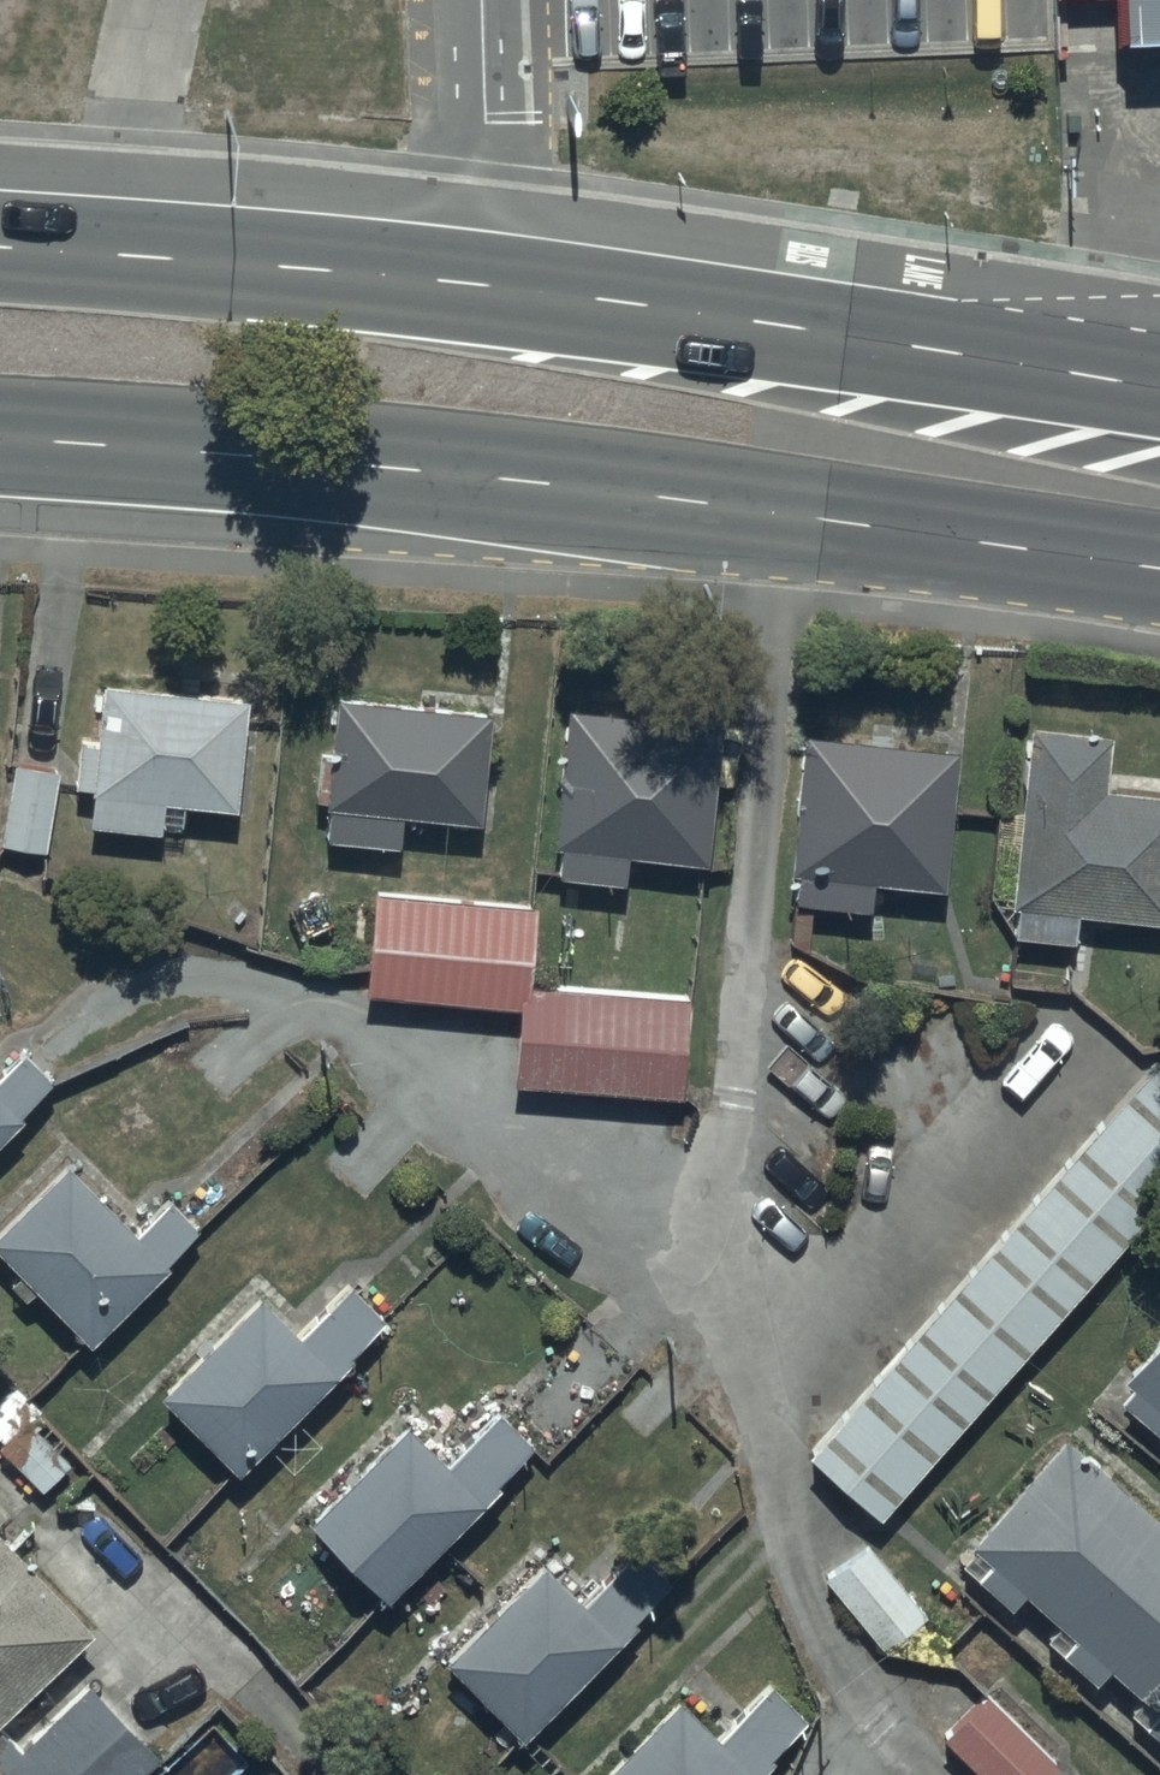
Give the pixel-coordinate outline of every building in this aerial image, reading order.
[(1159,42),(1159,0),(1118,0),(1119,43),(1159,42)] [(250,698),(103,684),(97,747),(77,745),(73,787),(94,789),(91,824),(162,831),(165,802),(239,810),(250,698)] [(490,705),(336,695),(327,842),(403,847),(405,818),(482,823),(490,705)] [(725,722),(567,707),(553,850),(561,851),(558,879),(627,885),(630,858),(711,865),(725,722)] [(1027,726),(1006,936),(1074,943),(1077,914),(1159,922),(1159,795),(1104,789),(1109,734),(1027,726)] [(957,750),(799,734),(785,878),(794,879),(791,904),(871,912),(874,884),(943,891),(957,750)] [(49,852),(60,774),(13,767),(2,845),(49,852)] [(539,907),(377,893),(369,999),(519,1010),(513,1085),(685,1098),(693,995),(533,983),(539,907)] [(28,1120),(22,1114),(55,1081),(26,1051),(0,1077),(0,1149),(28,1120)] [(1155,1063),(806,1454),(879,1519),(1159,1203),(1159,1068),(1155,1063)] [(68,1167),(0,1234),(0,1251),(22,1274),(11,1285),(28,1302),(38,1292),(92,1346),(202,1237),(170,1204),(137,1237),(68,1167)] [(302,1337),(262,1296),(162,1397),(241,1475),(353,1363),(348,1358),(382,1323),(349,1290),(302,1337)] [(1119,1381),(1128,1389),(1115,1403),(1159,1441),(1159,1333),(1119,1381)] [(448,1463),(408,1425),(312,1521),(392,1601),(500,1492),(492,1484),(533,1444),(500,1411),(448,1463)] [(1063,1434),(964,1546),(969,1551),(956,1567),(1009,1614),(1023,1598),(1056,1627),(1043,1642),(1092,1686),(1106,1670),(1139,1700),(1126,1714),(1159,1745),(1159,1520),(1063,1434)] [(98,1632),(0,1527),(0,1724),(98,1632)] [(868,1545),(825,1579),(882,1650),(924,1615),(868,1545)] [(519,1739),(668,1584),(632,1549),(580,1604),(537,1564),(442,1666),(519,1739)] [(162,1758),(94,1685),(20,1754),(0,1733),(0,1774),(144,1774),(162,1758)] [(802,1724),(764,1687),(714,1740),(674,1702),(605,1774),(754,1774),(802,1724)] [(987,1695),(943,1739),(978,1774),(1044,1774),(1055,1764),(987,1695)]
